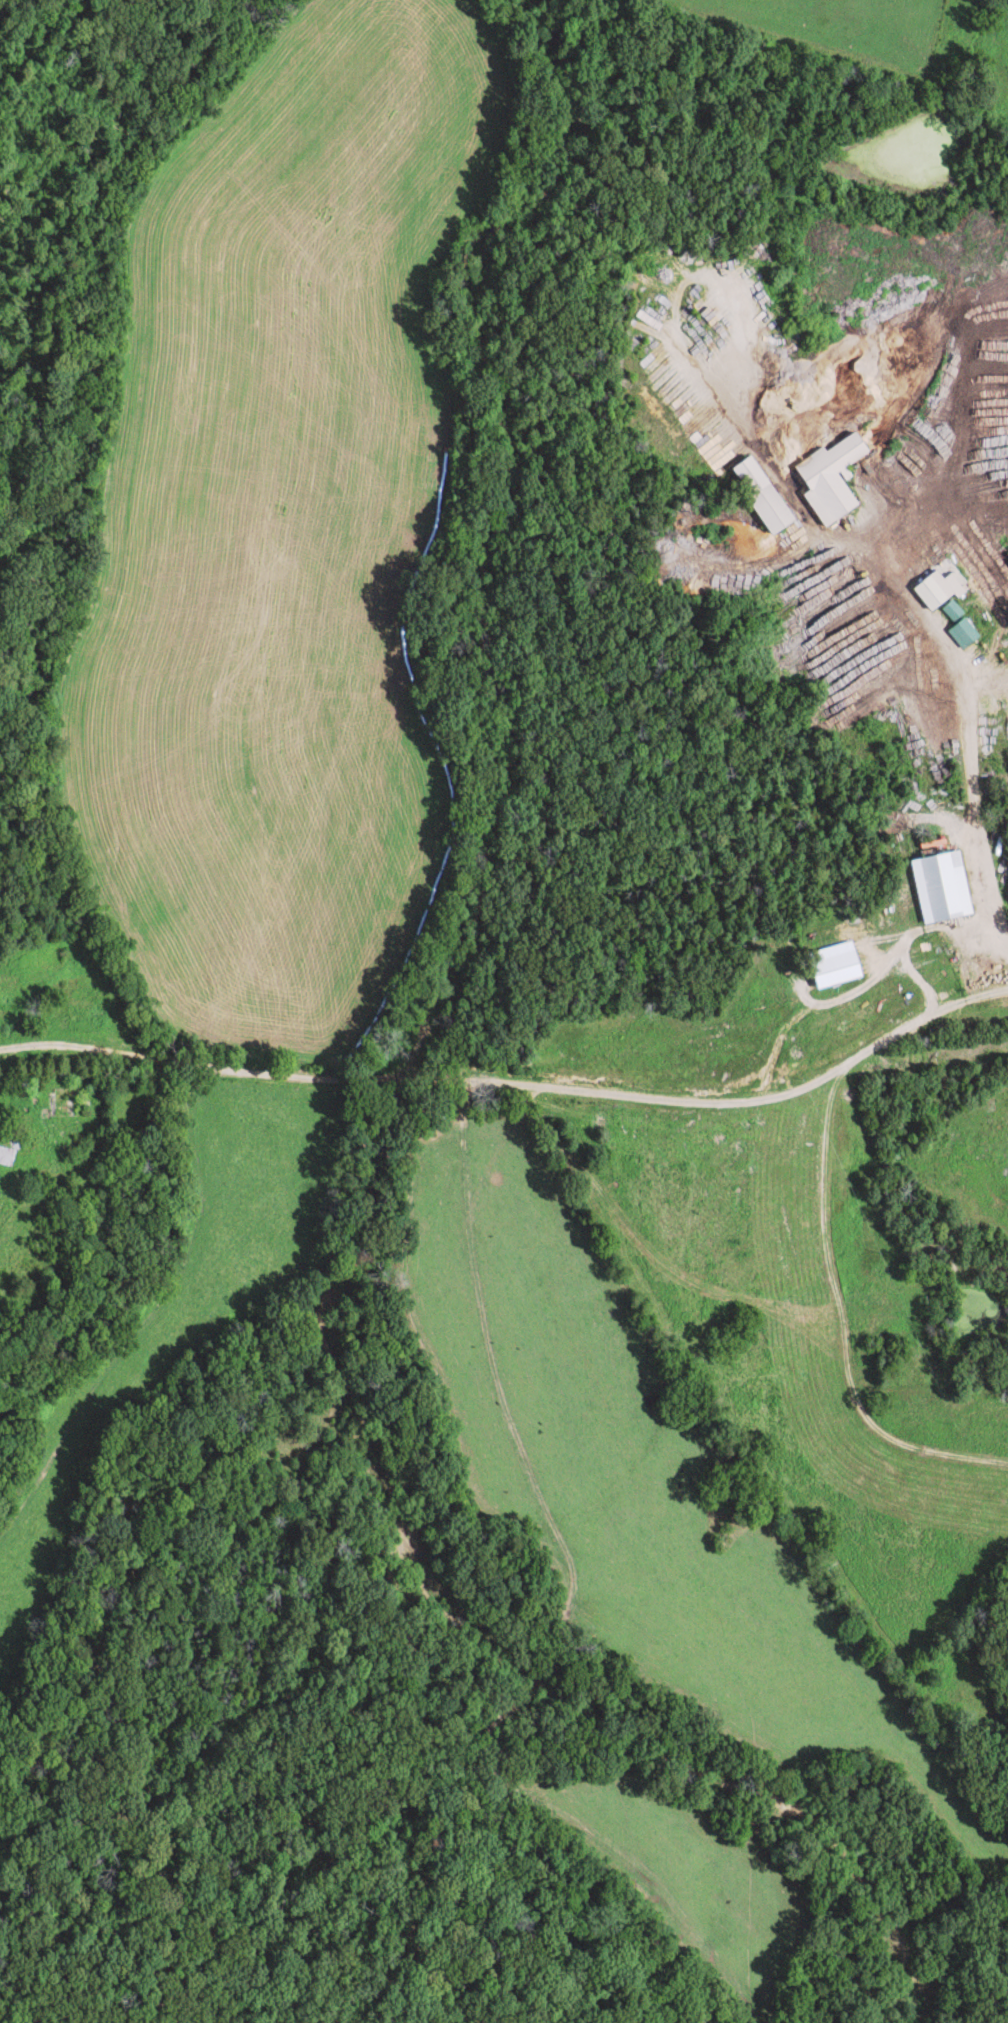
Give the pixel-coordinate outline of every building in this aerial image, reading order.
[(833,527),(868,505),(852,481),(861,475),(855,466),(878,452),(866,432),(834,451),(832,447),(803,465),(819,490),(812,494),(833,527)] [(805,519),(759,455),(738,470),(783,534),(805,519)] [(952,577),(945,568),(921,587),(939,610),(962,592),(965,596),(974,589),(959,571),(952,577)] [(949,609),(961,621),(972,610),(959,598),(949,609)] [(971,648),(988,634),(971,616),(955,630),(971,648)] [(920,859),(932,923),(981,914),(969,850),(920,859)] [(825,987),(871,977),(862,940),(817,950),(825,987)] [(23,1149),(0,1144),(0,1162),(18,1166),(23,1149)]
